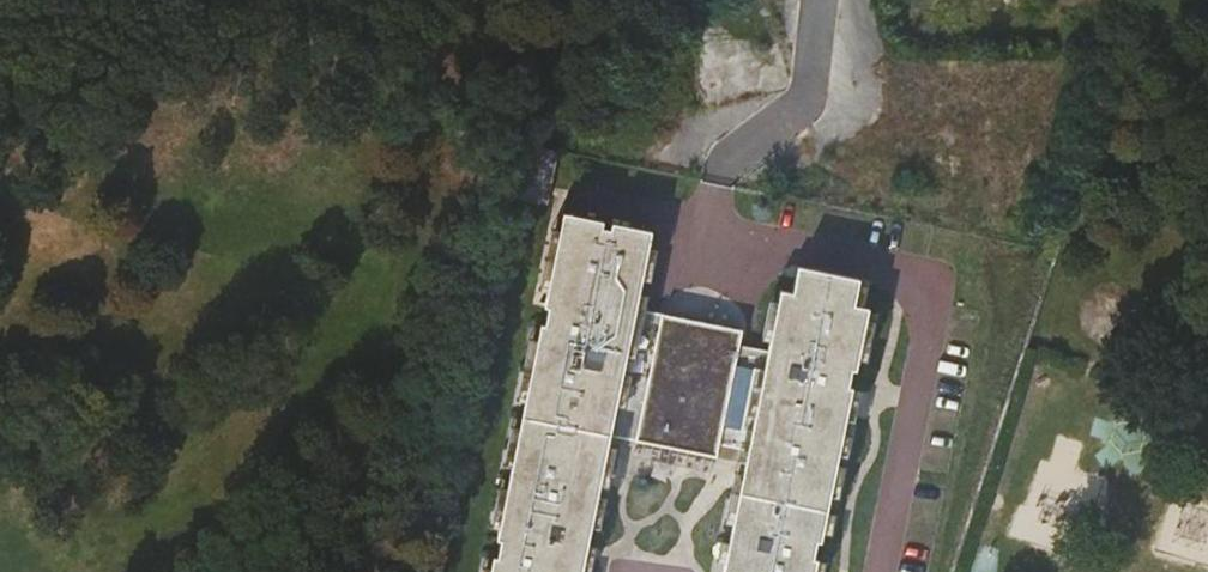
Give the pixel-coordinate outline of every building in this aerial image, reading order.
[(658,2),(658,16),(666,19),(671,19),(677,14),(677,4),(673,0),(666,0),(658,2)] [(528,150),(517,203),(548,209),(559,156),(528,150)] [(564,218),(560,234),(548,294),(544,312),(548,313),(545,330),(540,329),(537,345),(524,407),(519,431),(511,471),(506,492),(498,532),(495,543),(500,544),(496,561),(492,560),(489,571),(581,571),(586,549),(590,530),(596,499),(598,489),(606,449),(608,440),(633,445),(711,460),(714,461),(716,448),(719,437),(747,443),(745,454),(741,477),(731,526),(727,546),(723,566),(722,571),(814,571),(815,564),(812,563),(816,543),(820,544),(821,536),(826,516),(829,499),(836,469),(838,459),(842,438),(845,423),(851,393),(848,392),(852,374),(855,375),(858,362),(866,323),(868,314),(862,312),(854,310),(858,289),(859,283),(798,270),(793,298),(780,295),(778,305),(770,344),(768,355),(739,349),(742,335),(637,313),(643,284),(649,252),(653,236),(612,228),(611,232),(602,230),(603,226),(564,218)] [(539,293),(548,294),(560,234),(552,232),(539,293)] [(649,252),(643,284),(650,285),(657,253),(649,252)] [(854,310),(862,312),(867,291),(858,289),(854,310)] [(770,344),(778,305),(771,304),(763,343),(770,344)] [(874,325),(866,323),(858,362),(866,364),(874,325)] [(516,405),(524,407),(537,345),(529,343),(516,405)] [(860,394),(851,393),(845,423),(853,425),(860,394)] [(503,469),(511,471),(519,431),(511,429),(503,469)] [(719,437),(716,448),(745,454),(747,443),(719,437)] [(851,440),(842,438),(838,459),(846,460),(851,440)] [(709,475),(711,460),(633,445),(630,460),(709,475)] [(614,451),(606,449),(598,489),(606,490),(614,451)] [(844,470),(836,469),(829,499),(837,501),(844,470)] [(723,525),(731,526),(741,477),(733,475),(723,525)] [(490,530),(498,532),(506,492),(498,490),(490,530)] [(604,501),(596,499),(590,530),(598,531),(604,501)] [(834,518),(826,516),(821,536),(830,538),(834,518)] [(715,564),(723,566),(727,546),(719,544),(715,564)] [(586,549),(581,571),(590,571),(594,550),(586,549)]
